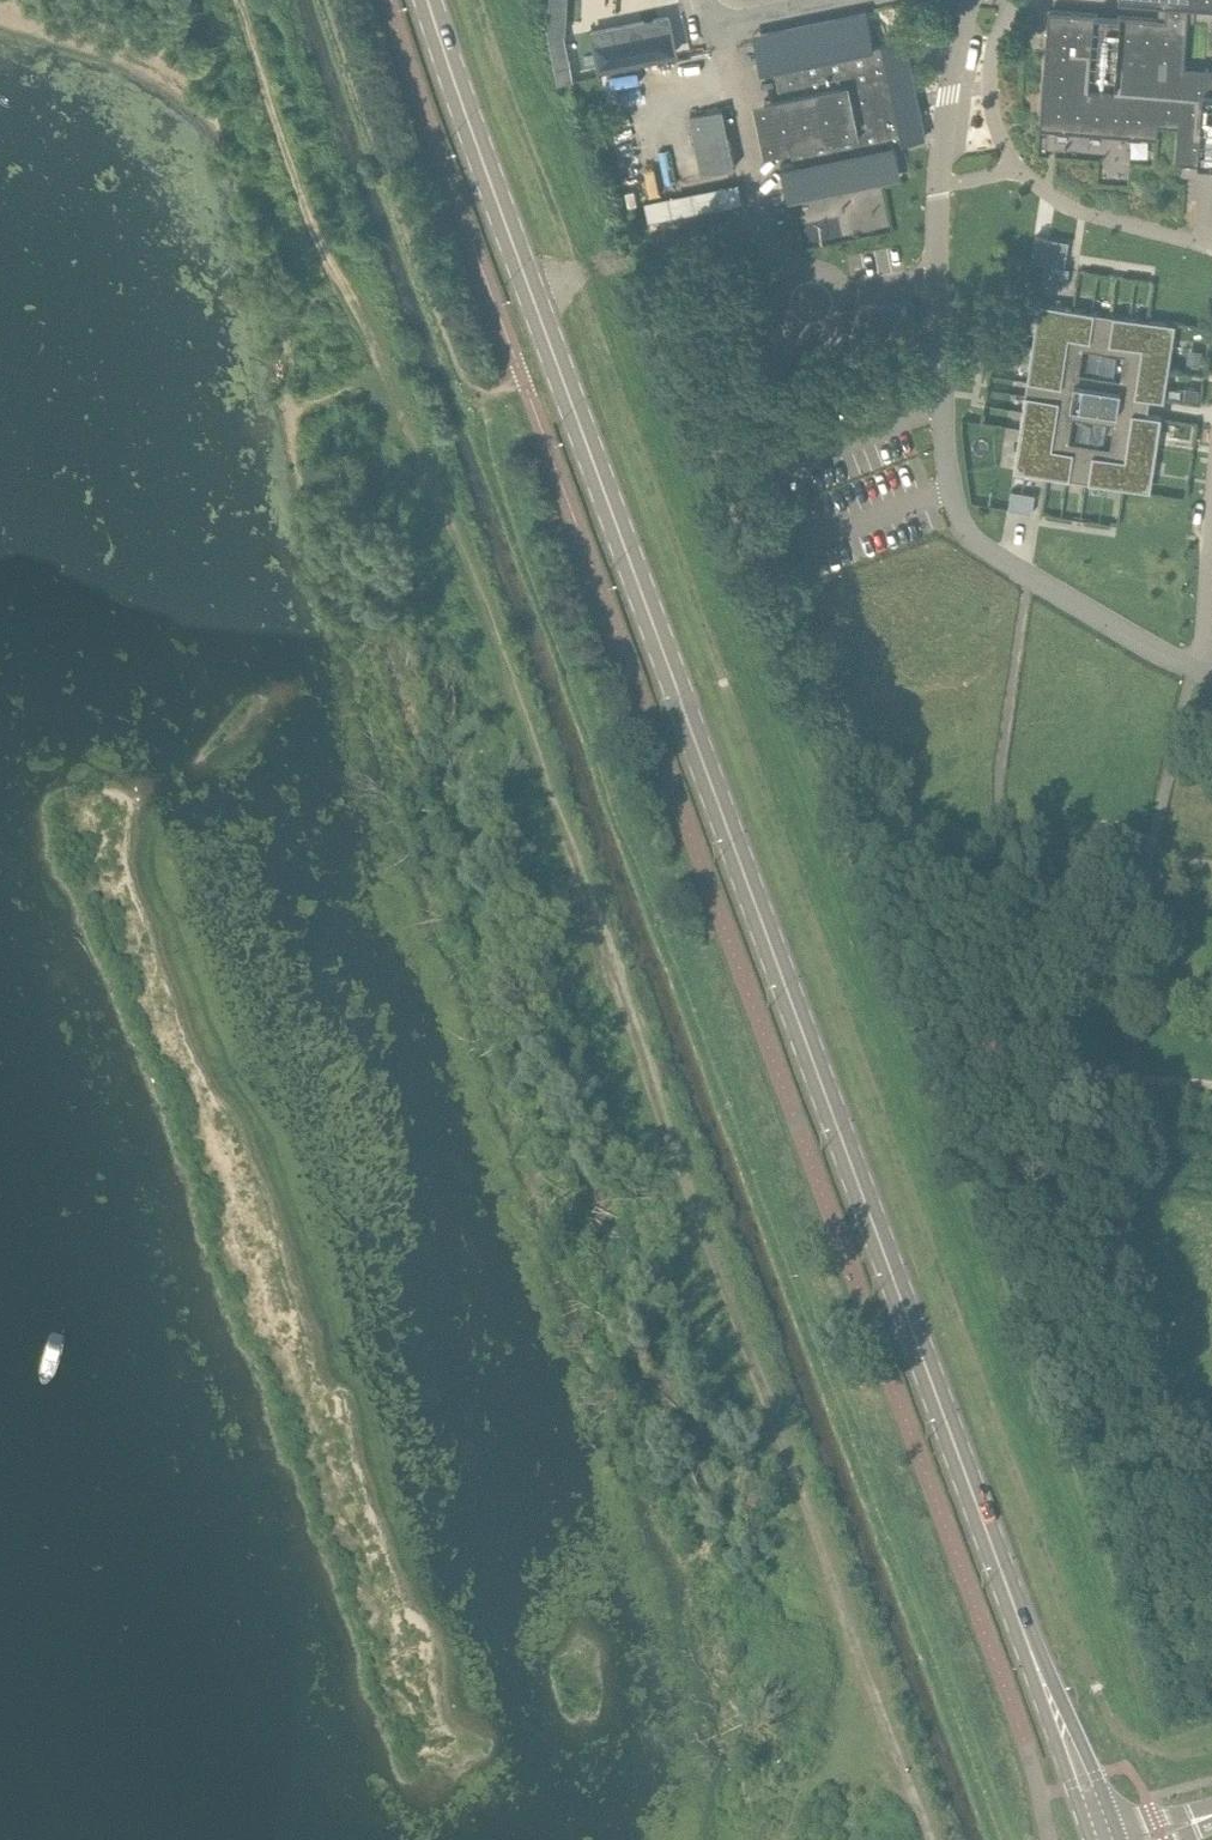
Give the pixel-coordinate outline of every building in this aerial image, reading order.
[(1039,130),(1048,130),(1156,139),(1158,139),(1159,126),(1178,127),(1175,163),(1187,164),(1195,164),(1200,165),(1211,166),(1211,70),(1184,68),(1190,3),(1211,5),(1211,0),(1159,0),(1168,1),(1166,21),(1049,12),(1048,19),(1045,51),(1039,130)] [(903,144),(925,139),(905,40),(882,45),(882,46),(874,48),(868,21),(755,44),(761,72),(775,70),(781,97),(757,102),(768,155),(792,150),(795,163),(780,166),(786,194),(899,171),(894,144),(902,142),(903,144)] [(681,54),(676,27),(599,41),(604,69),(681,54)] [(557,69),(571,66),(564,35),(550,38),(557,69)] [(559,84),(572,82),(574,81),(571,66),(557,69),(559,84)] [(691,117),(702,173),(735,167),(724,110),(691,117)] [(645,204),(649,223),(743,204),(739,185),(645,204)] [(1037,236),(1035,261),(1047,262),(1045,284),(1066,286),(1070,239),(1037,236)] [(1176,326),(1149,322),(1049,307),(1039,305),(1033,346),(1027,388),(1048,391),(1143,406),(1144,398),(1164,401),(1169,371),(1171,355),(1176,326)] [(1143,406),(1048,391),(1027,388),(1020,431),(1014,472),(1024,474),(1048,477),(1124,489),(1151,493),(1155,463),(1159,434),(1162,417),(1142,414),(1143,406)]
